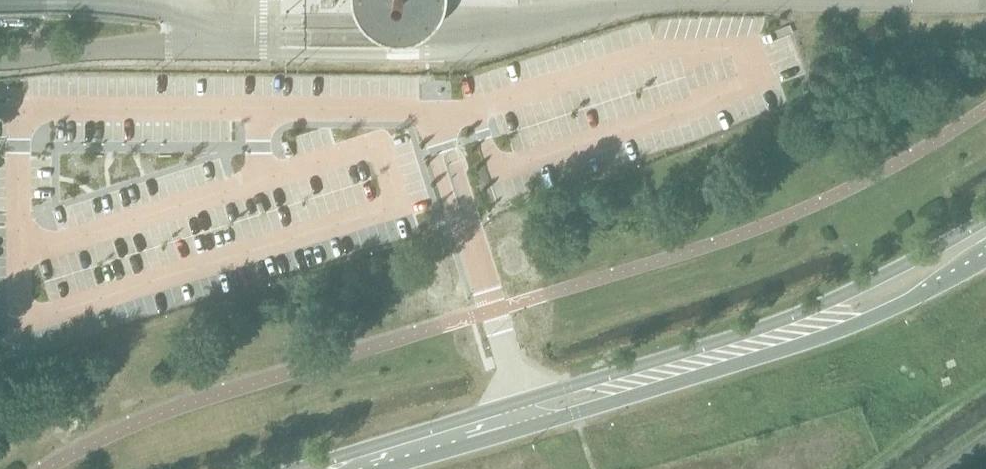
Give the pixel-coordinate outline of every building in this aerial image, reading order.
[(377,0),(378,2),(378,3),(379,3),(380,5),(382,8),(384,10),(384,11),(386,12),(387,13),(412,13),(414,12),(416,10),(416,9),(418,6),(420,4),(421,1),(421,0),(377,0)]
